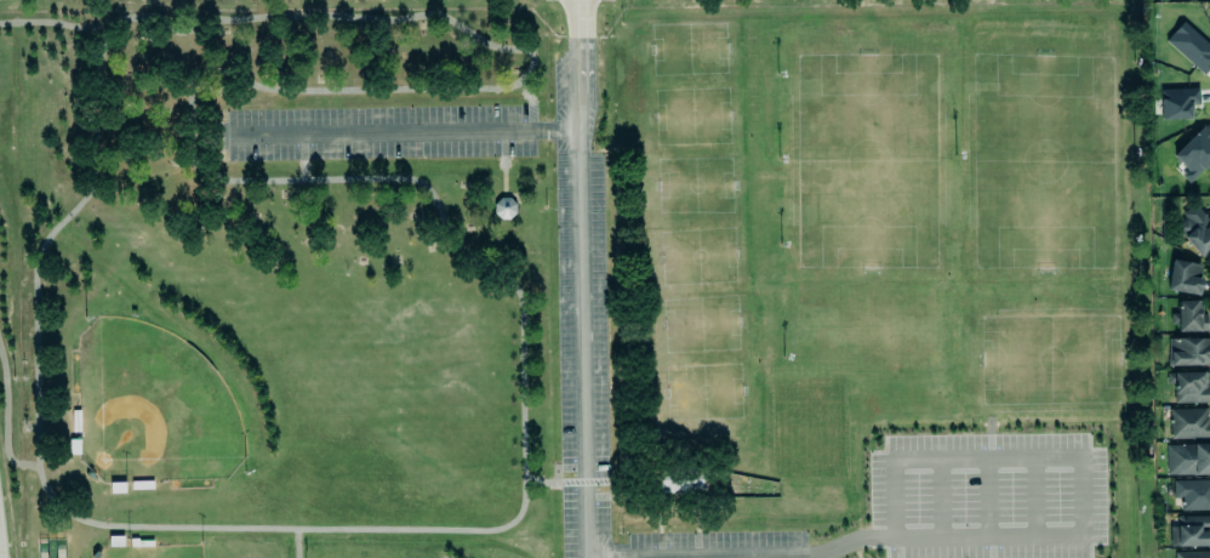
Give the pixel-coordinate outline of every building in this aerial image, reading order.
[(1181,18),(1209,41),(1209,63),(1203,73),(1164,39),(1181,18)] [(1191,119),(1191,105),(1199,105),(1198,88),(1160,90),(1161,120),(1191,119)] [(1181,175),(1188,182),(1209,162),(1209,135),(1202,127),(1172,155),(1186,170),(1181,175)] [(496,218),(514,218),(514,198),(496,197),(496,218)] [(1193,201),(1209,220),(1209,249),(1208,251),(1206,250),(1199,255),(1175,224),(1185,217),(1181,212),(1193,201)] [(1171,257),(1187,260),(1199,263),(1198,275),(1200,277),(1198,294),(1166,287),(1171,257)] [(1176,298),(1176,312),(1170,312),(1170,323),(1177,323),(1177,329),(1198,329),(1198,330),(1206,330),(1206,313),(1202,313),(1202,300),(1195,300),(1195,298),(1176,298)] [(1208,340),(1209,340),(1209,364),(1168,365),(1166,336),(1208,335),(1208,340)] [(1206,385),(1209,385),(1209,400),(1174,400),(1174,382),(1166,382),(1166,371),(1174,371),(1174,370),(1203,369),(1203,370),(1206,370),(1206,385)] [(1208,421),(1209,421),(1209,437),(1169,438),(1169,408),(1205,406),(1205,416),(1208,416),(1208,421)] [(1209,474),(1209,444),(1166,445),(1166,476),(1209,474)] [(703,494),(704,470),(657,468),(656,492),(703,494)] [(1180,496),(1180,509),(1209,508),(1209,478),(1172,479),(1174,496),(1180,496)] [(1175,514),(1209,514),(1209,530),(1206,530),(1206,536),(1205,536),(1205,545),(1169,545),(1169,525),(1176,525),(1175,514)]
